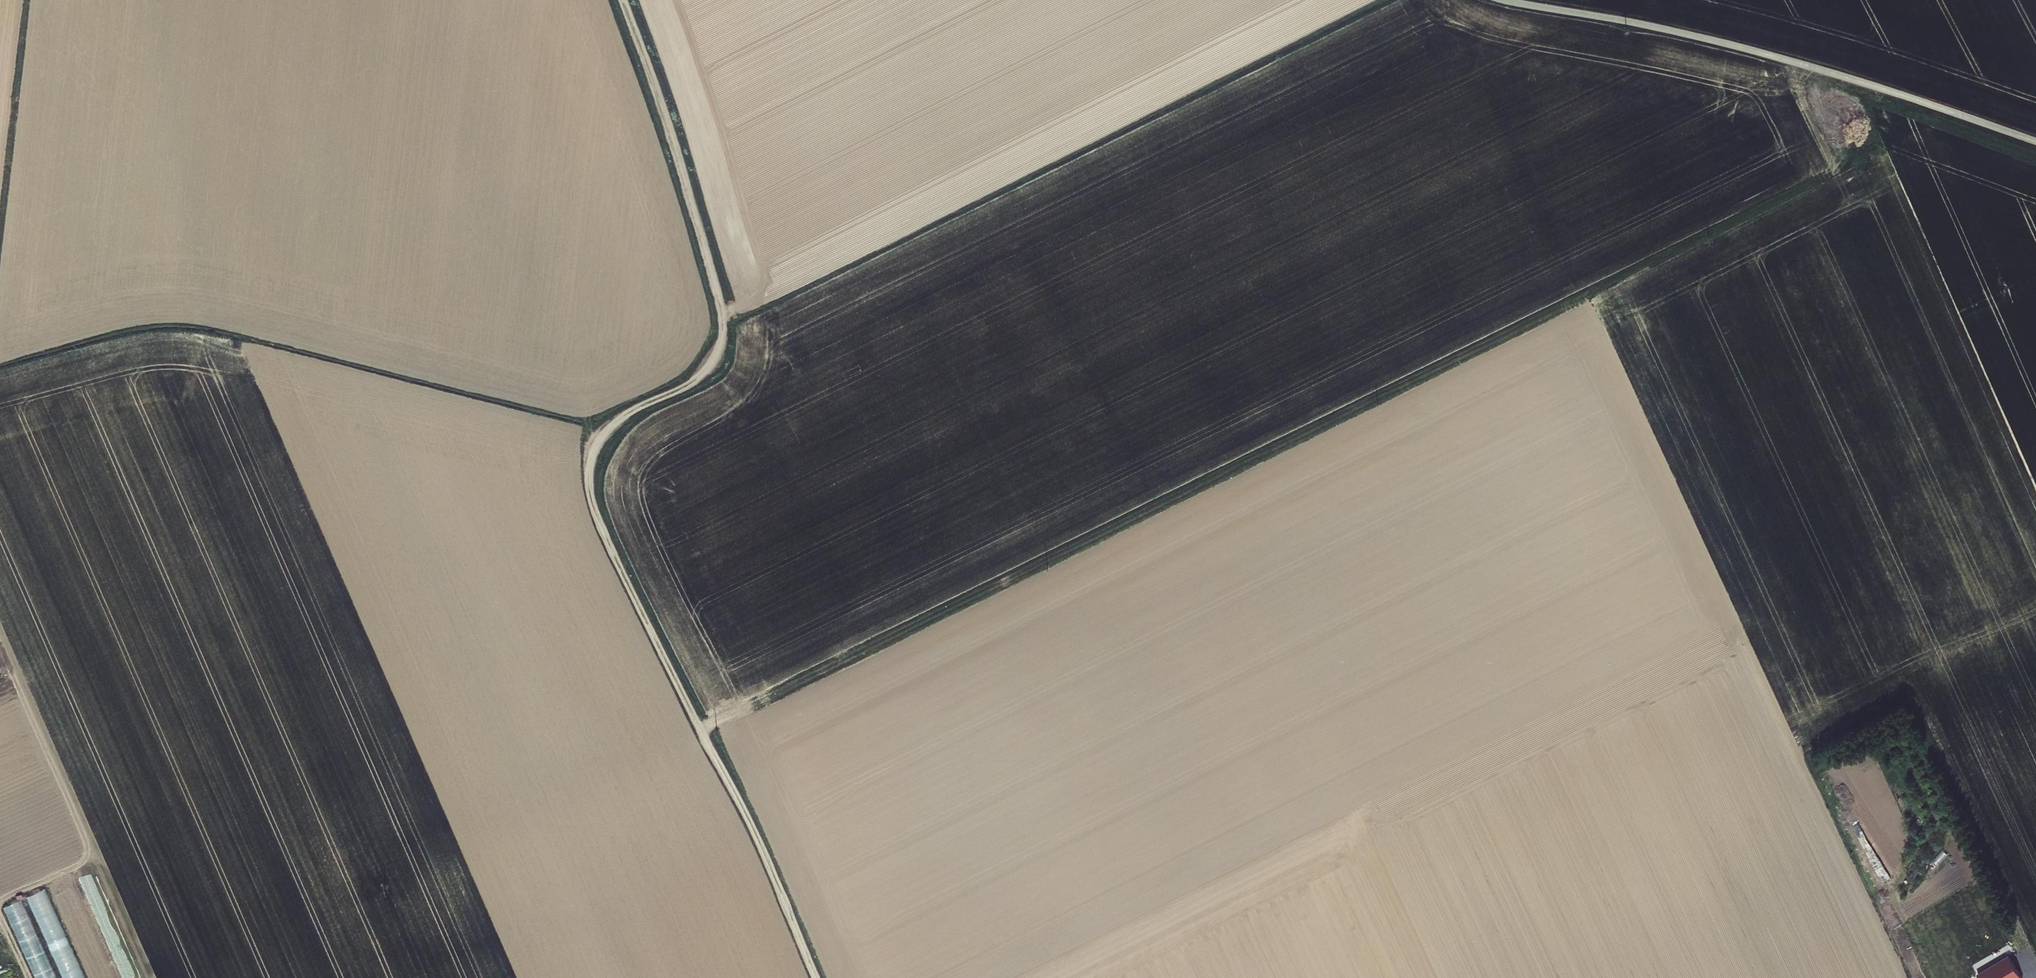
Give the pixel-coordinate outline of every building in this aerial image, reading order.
[(2011,957),(1979,975),(1980,977),(2022,977),(2011,957)]
